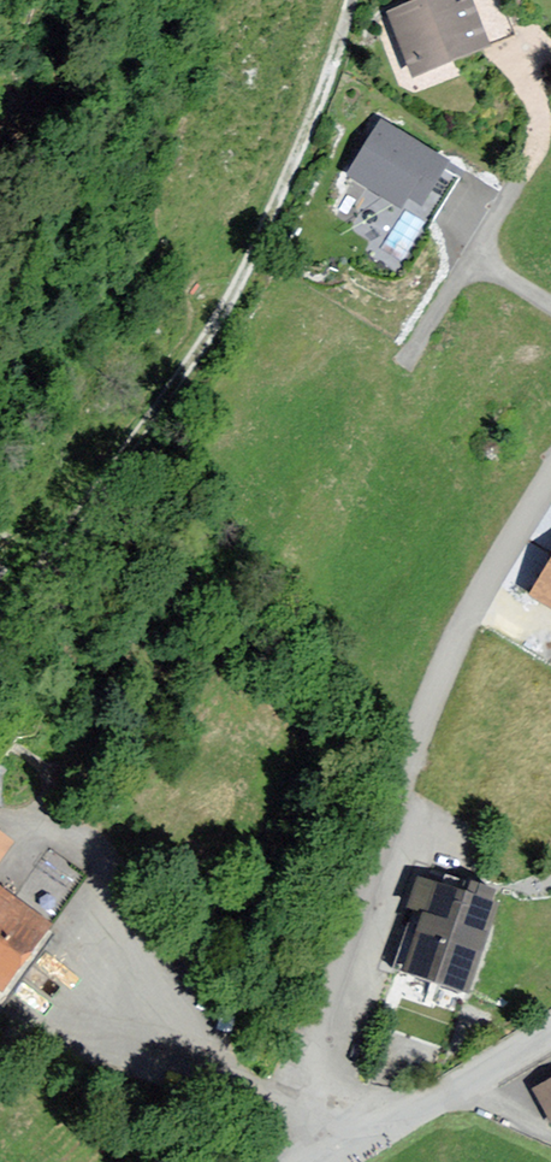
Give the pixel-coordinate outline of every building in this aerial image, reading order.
[(371,16),(391,77),(510,38),(497,0),(420,0),(371,16)] [(448,163),(382,123),(351,175),(401,204),(406,197),(422,206),(448,163)] [(521,602),(550,620),(550,553),(521,602)] [(493,920),(423,893),(389,984),(460,1010),(493,920)] [(35,925),(0,901),(0,976),(35,925)] [(523,1092),(543,1135),(550,1131),(550,1079),(523,1092)]
